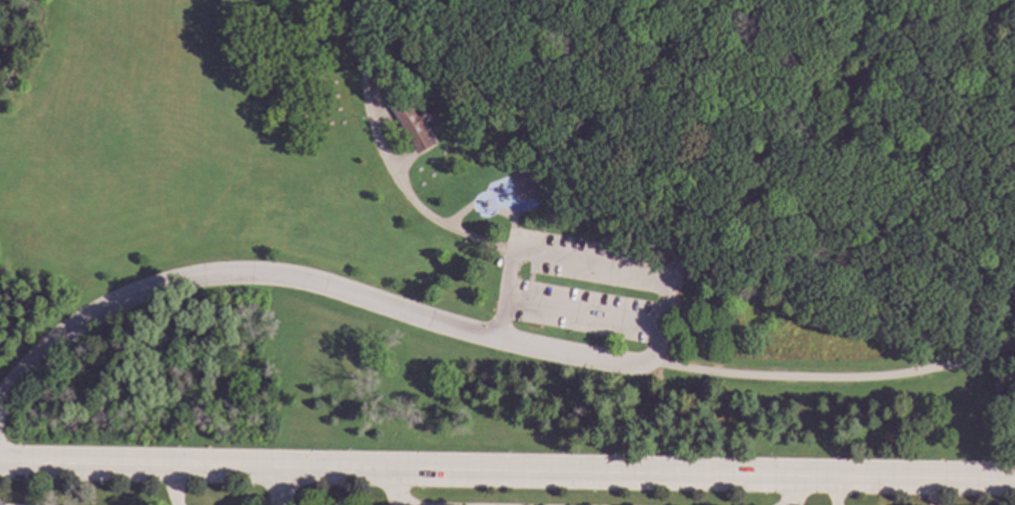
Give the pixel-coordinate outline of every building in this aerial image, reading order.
[(416,111),(430,103),(439,120),(426,128),(435,143),(416,154),(413,149),(393,115),(388,106),(407,95),(416,111)]
